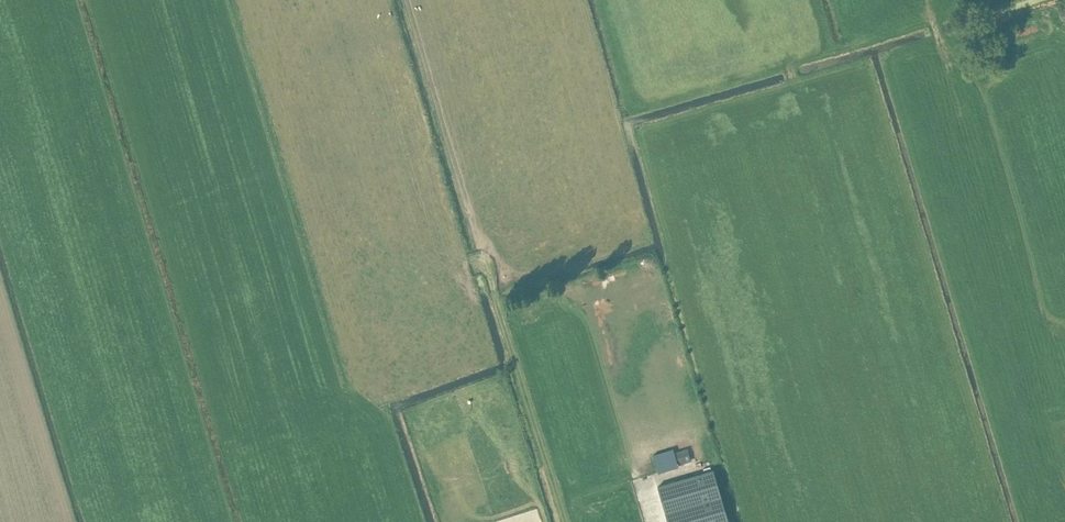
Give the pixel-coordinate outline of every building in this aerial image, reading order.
[(691,461),(687,449),(675,453),(678,465),(691,461)] [(657,487),(668,521),(728,521),(713,470),(657,487)]
